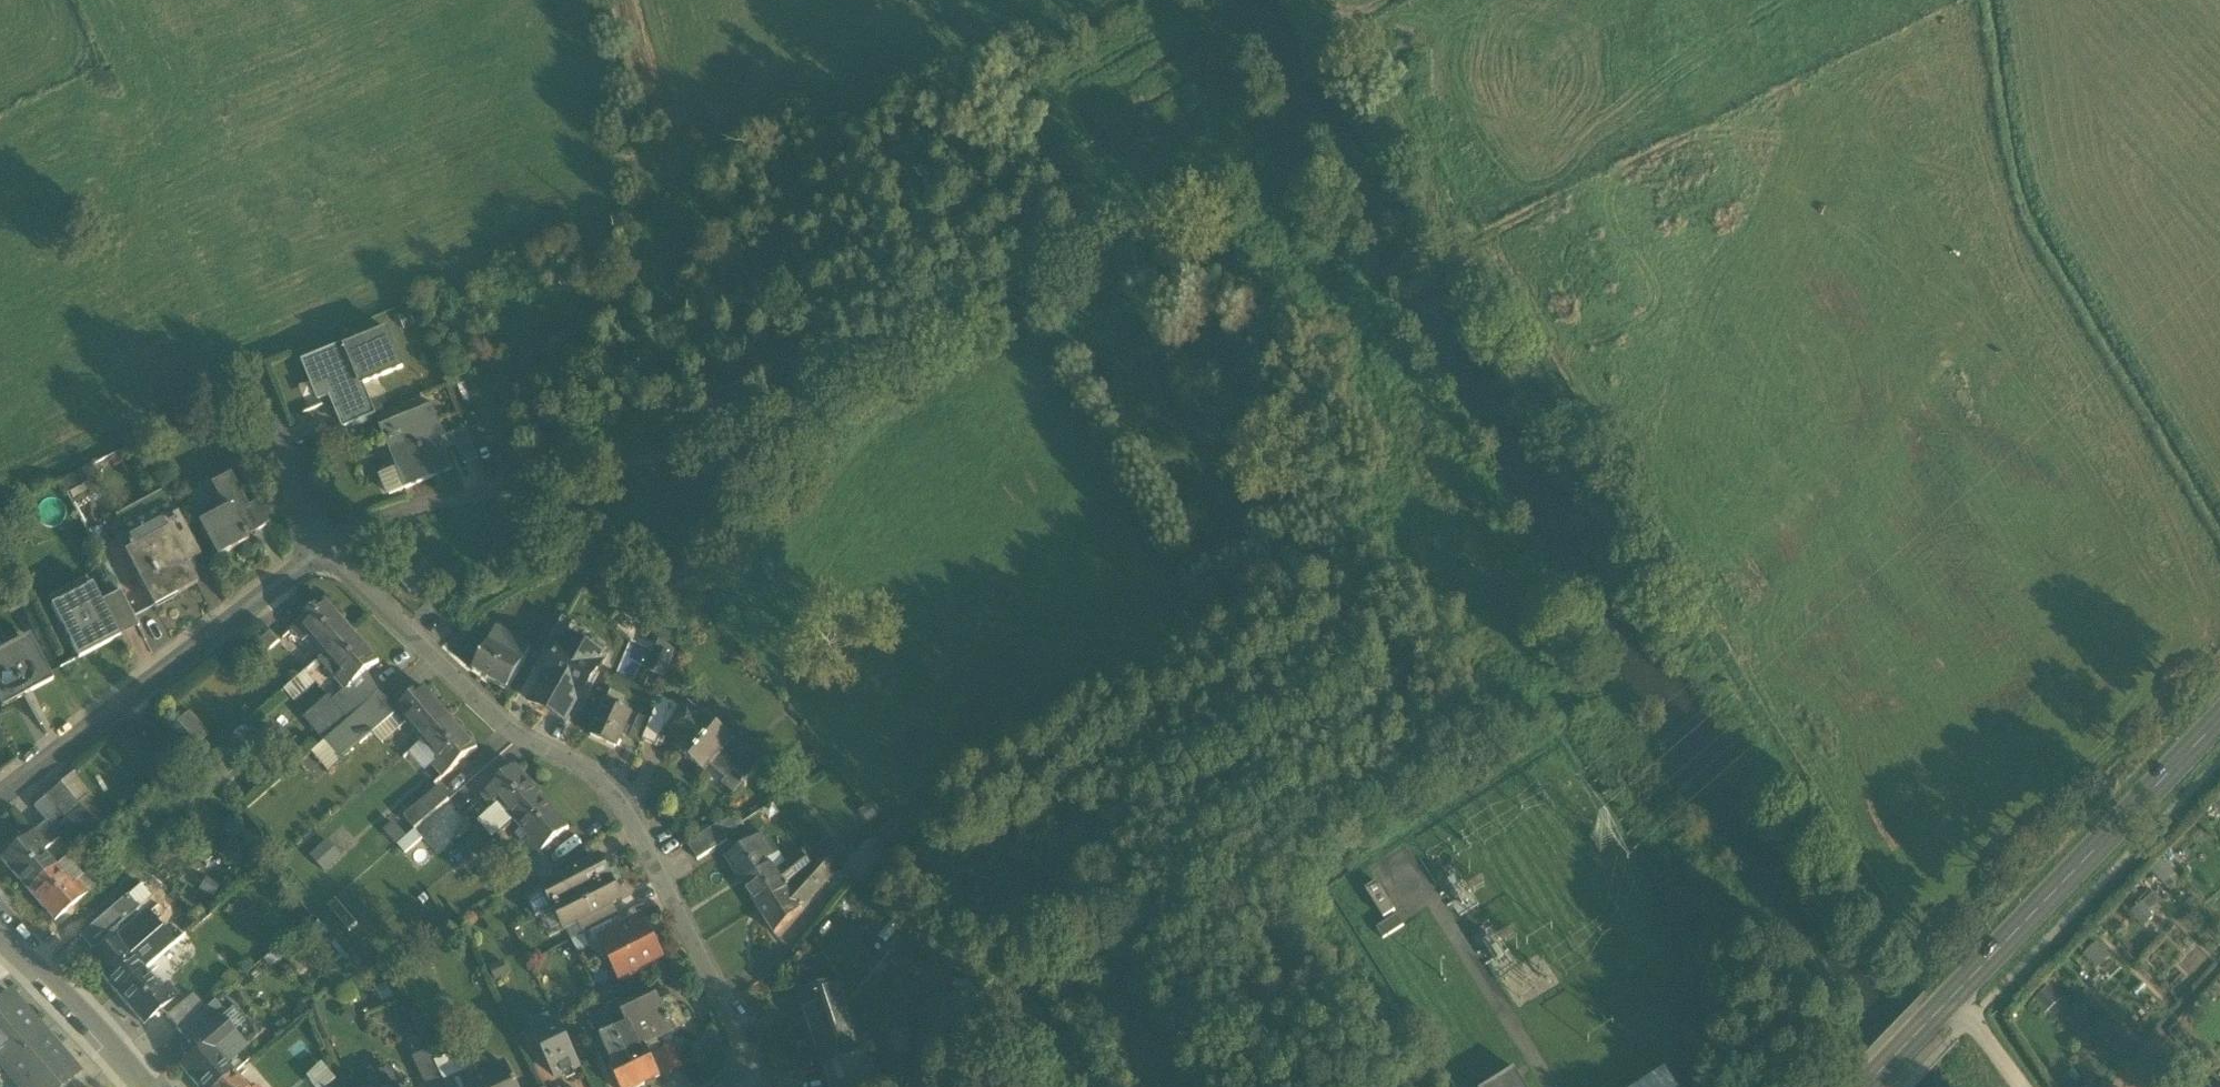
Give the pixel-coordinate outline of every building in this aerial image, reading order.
[(336,408),(336,410),(367,397),(363,386),(404,369),(388,331),(347,348),(346,346),(304,363),(319,401),(337,394),(342,406),(336,408)] [(336,410),(344,428),(375,415),(367,397),(336,410)] [(397,469),(406,491),(453,471),(446,454),(441,442),(447,440),(446,438),(433,407),(380,429),(397,469)] [(466,429),(446,438),(447,440),(441,442),(446,454),(458,449),(454,440),(468,434),(466,429)] [(458,449),(465,466),(479,460),(468,434),(454,440),(458,449)] [(406,491),(397,469),(379,477),(388,498),(406,491)] [(60,482),(67,494),(88,483),(82,471),(60,482)] [(198,525),(216,559),(247,542),(245,539),(254,534),(242,512),(247,509),(229,475),(210,486),(223,510),(198,525)] [(167,529),(167,530),(162,522),(177,515),(164,491),(115,517),(133,548),(132,549),(130,547),(128,548),(129,550),(124,553),(154,608),(197,585),(186,565),(167,529)] [(242,512),(254,534),(271,525),(259,502),(247,509),(242,512)] [(167,529),(186,565),(200,558),(177,515),(162,522),(167,530),(167,529)] [(51,607),(79,660),(120,638),(101,603),(92,585),(51,607)] [(120,594),(101,603),(120,638),(138,629),(120,594)] [(696,612),(705,616),(709,607),(702,599),(696,612)] [(309,637),(325,656),(353,632),(326,601),(293,630),(303,642),(309,637)] [(543,653),(554,659),(567,636),(569,637),(572,631),(576,625),(563,618),(543,653)] [(473,669),(507,689),(531,647),(497,627),(473,669)] [(251,648),(260,660),(281,642),(271,631),(251,648)] [(608,652),(572,631),(569,637),(605,657),(608,652)] [(380,663),(353,632),(325,656),(341,674),(336,679),(346,692),(363,677),(380,663)] [(10,646),(4,634),(0,636),(0,651),(10,646)] [(530,702),(568,723),(606,658),(605,657),(569,637),(567,636),(554,659),(541,683),(530,702)] [(2,699),(21,689),(24,695),(51,681),(32,644),(19,650),(16,645),(1,652),(4,658),(0,661),(0,695),(2,699)] [(668,679),(677,658),(656,650),(647,671),(668,679)] [(317,683),(307,671),(284,691),(295,702),(317,683)] [(326,741),(342,760),(373,734),(368,728),(390,709),(379,696),(363,677),(346,692),(336,701),(351,719),(326,741)] [(407,723),(423,742),(450,719),(424,688),(394,713),(390,716),(401,728),(407,723)] [(643,742),(658,748),(666,728),(670,730),(677,721),(675,719),(683,710),(675,705),(661,699),(651,722),(643,742)] [(592,738),(616,749),(633,714),(609,703),(592,738)] [(762,763),(732,740),(704,716),(703,718),(687,705),(683,710),(675,719),(677,721),(670,730),(683,741),(676,749),(705,773),(714,762),(743,786),(762,763)] [(368,728),(373,734),(381,744),(401,728),(390,716),(394,713),(390,709),(368,728)] [(176,725),(196,748),(209,736),(189,713),(176,725)] [(631,737),(643,742),(651,722),(639,718),(631,737)] [(477,749),(450,719),(423,742),(439,760),(433,765),(444,778),(477,749)] [(234,734),(243,745),(256,733),(247,723),(234,734)] [(211,754),(220,764),(243,745),(234,734),(211,754)] [(328,772),(342,760),(326,741),(312,753),(328,772)] [(423,742),(409,754),(424,772),(433,765),(439,760),(423,742)] [(452,795),(470,778),(459,767),(442,785),(452,795)] [(499,803),(515,822),(542,798),(516,767),(482,795),(493,808),(499,803)] [(72,774),(60,784),(77,804),(86,797),(88,799),(91,797),(72,774)] [(45,797),(66,820),(78,810),(80,808),(77,804),(60,784),(45,797)] [(404,818),(414,830),(449,800),(439,788),(404,818)] [(66,820),(45,797),(33,807),(46,821),(54,831),(66,820)] [(78,810),(88,822),(90,824),(101,814),(88,799),(86,797),(77,804),(80,808),(78,810)] [(569,829),(542,798),(515,822),(531,840),(525,845),(536,858),(543,851),(569,829)] [(869,824),(881,814),(871,802),(859,812),(869,824)] [(499,803),(493,808),(477,821),(493,840),(515,822),(499,803)] [(67,839),(88,822),(78,810),(66,820),(54,831),(46,821),(34,832),(48,848),(60,839),(67,839)] [(397,845),(407,836),(394,822),(384,830),(397,845)] [(687,845),(698,861),(728,842),(718,825),(687,845)] [(894,825),(875,838),(886,854),(905,842),(894,825)] [(234,835),(215,827),(206,849),(225,857),(234,835)] [(423,840),(414,830),(407,836),(397,845),(404,855),(423,840)] [(43,853),(48,848),(34,832),(1,860),(25,888),(53,865),(43,853)] [(462,846),(471,857),(486,846),(477,834),(462,846)] [(726,858),(742,884),(771,865),(768,861),(771,859),(779,854),(769,838),(761,843),(758,837),(726,858)] [(830,875),(833,877),(850,860),(831,838),(814,854),(820,862),(830,875)] [(343,858),(327,840),(309,855),(325,873),(343,858)] [(551,870),(557,882),(592,864),(585,851),(556,867),(543,851),(536,858),(524,867),(534,879),(551,870)] [(776,873),(771,865),(742,884),(759,909),(813,867),(802,853),(776,873)] [(77,882),(83,877),(66,858),(56,868),(72,887),(77,882)] [(543,915),(555,909),(614,879),(611,873),(607,876),(604,870),(601,871),(597,862),(592,864),(557,882),(545,888),(530,896),(540,916),(543,915)] [(820,862),(813,867),(759,909),(775,934),(801,909),(801,910),(806,904),(805,904),(830,875),(820,862)] [(56,868),(53,865),(25,888),(28,891),(55,922),(88,894),(77,882),(72,887),(56,868)] [(77,882),(88,894),(98,885),(87,873),(83,877),(77,882)] [(221,887),(206,878),(199,890),(214,899),(221,887)] [(619,891),(614,879),(555,909),(564,927),(566,930),(578,924),(613,906),(617,904),(613,894),(619,891)] [(1364,890),(1383,921),(1396,912),(1377,882),(1364,890)] [(127,896),(137,909),(150,898),(140,885),(127,896)] [(111,910),(123,923),(138,910),(137,909),(127,896),(111,910)] [(357,924),(336,899),(328,906),(350,931),(357,924)] [(626,930),(619,918),(613,906),(578,924),(584,936),(590,948),(608,939),(626,930)] [(555,909),(543,915),(553,933),(564,927),(555,909)] [(80,937),(91,950),(123,923),(111,910),(80,937)] [(635,910),(619,918),(626,930),(641,922),(635,910)] [(1377,929),(1384,940),(1405,927),(1398,916),(1377,929)] [(902,927),(892,919),(877,937),(887,945),(902,927)] [(336,970),(354,962),(318,921),(309,929),(315,936),(310,940),(336,970)] [(614,961),(621,975),(625,973),(625,974),(659,957),(641,922),(626,930),(608,939),(618,959),(614,961)] [(90,964),(117,995),(144,971),(129,953),(134,948),(124,935),(90,964)] [(608,939),(590,948),(606,965),(614,961),(618,959),(608,939)] [(2086,954),(2098,969),(2113,956),(2100,941),(2086,954)] [(314,963),(303,950),(288,962),(299,976),(314,963)] [(503,960),(489,967),(496,982),(510,975),(503,960)] [(160,990),(144,971),(117,995),(144,1026),(177,997),(166,985),(160,990)] [(822,1067),(841,1061),(851,1058),(860,1055),(860,1054),(858,1048),(859,1048),(837,981),(798,994),(822,1067)] [(2050,986),(2035,1001),(2048,1014),(2063,999),(2050,986)] [(4,1068),(44,1033),(9,993),(0,1001),(0,1064),(4,1068)] [(654,993),(622,1008),(621,1009),(628,1025),(615,1031),(626,1054),(645,1045),(646,1047),(658,1042),(653,1031),(669,1023),(671,1022),(669,1019),(667,1020),(659,1003),(654,993)] [(669,1023),(674,1034),(689,1026),(674,995),(659,1003),(667,1020),(669,1019),(671,1022),(669,1023)] [(166,1018),(178,1032),(204,1010),(192,996),(166,1018)] [(615,1031),(628,1025),(621,1009),(622,1008),(619,1002),(605,1009),(605,1011),(615,1031)] [(204,1011),(204,1010),(178,1032),(189,1045),(192,1043),(215,1023),(220,1019),(209,1007),(204,1011)] [(232,1008),(220,1019),(215,1023),(229,1038),(232,1035),(246,1024),(232,1008)] [(592,1017),(601,1037),(615,1031),(605,1011),(592,1017)] [(532,1028),(557,1080),(581,1068),(556,1016),(532,1028)] [(196,1086),(219,1086),(234,1074),(225,1064),(244,1048),(232,1035),(229,1038),(215,1023),(192,1043),(199,1050),(179,1067),(196,1086)] [(653,1031),(658,1042),(674,1034),(669,1023),(653,1031)] [(721,1059),(725,1053),(717,1033),(710,1028),(699,1045),(721,1059)] [(887,1035),(899,1058),(911,1052),(899,1028),(887,1035)] [(899,1058),(887,1035),(884,1029),(872,1042),(894,1086),(909,1076),(899,1058)] [(603,1042),(612,1061),(626,1054),(615,1031),(601,1037),(600,1038),(602,1043),(603,1042)] [(44,1033),(4,1068),(20,1086),(63,1086),(71,1080),(79,1073),(44,1033)] [(603,1042),(602,1043),(594,1047),(603,1065),(608,1063),(612,1061),(603,1042)] [(646,1047),(645,1045),(626,1054),(642,1086),(643,1086),(661,1078),(646,1047)] [(661,1051),(672,1073),(683,1067),(672,1046),(661,1051)] [(428,1086),(442,1086),(446,1085),(444,1081),(435,1062),(430,1051),(414,1059),(428,1086)] [(444,1081),(467,1070),(458,1051),(435,1062),(444,1081)] [(877,1079),(872,1065),(868,1051),(860,1054),(860,1055),(851,1058),(858,1080),(848,1083),(836,1086),(880,1086),(877,1079)] [(626,1054),(612,1061),(608,1063),(620,1086),(642,1086),(626,1054)] [(841,1061),(848,1083),(858,1080),(851,1058),(841,1061)] [(822,1067),(821,1067),(828,1086),(836,1086),(848,1083),(841,1061),(822,1067)] [(322,1062),(304,1077),(313,1086),(328,1086),(337,1079),(322,1062)] [(877,1063),(872,1065),(877,1079),(882,1077),(877,1063)] [(515,1082),(514,1083),(506,1066),(478,1079),(482,1086),(518,1086),(515,1082)] [(1639,1086),(1677,1086),(1666,1069),(1639,1086)] [(467,1070),(444,1081),(446,1085),(447,1086),(475,1086),(467,1070)] [(1515,1071),(1488,1086),(1525,1086),(1515,1071)] [(234,1074),(219,1086),(245,1086),(234,1074)]
